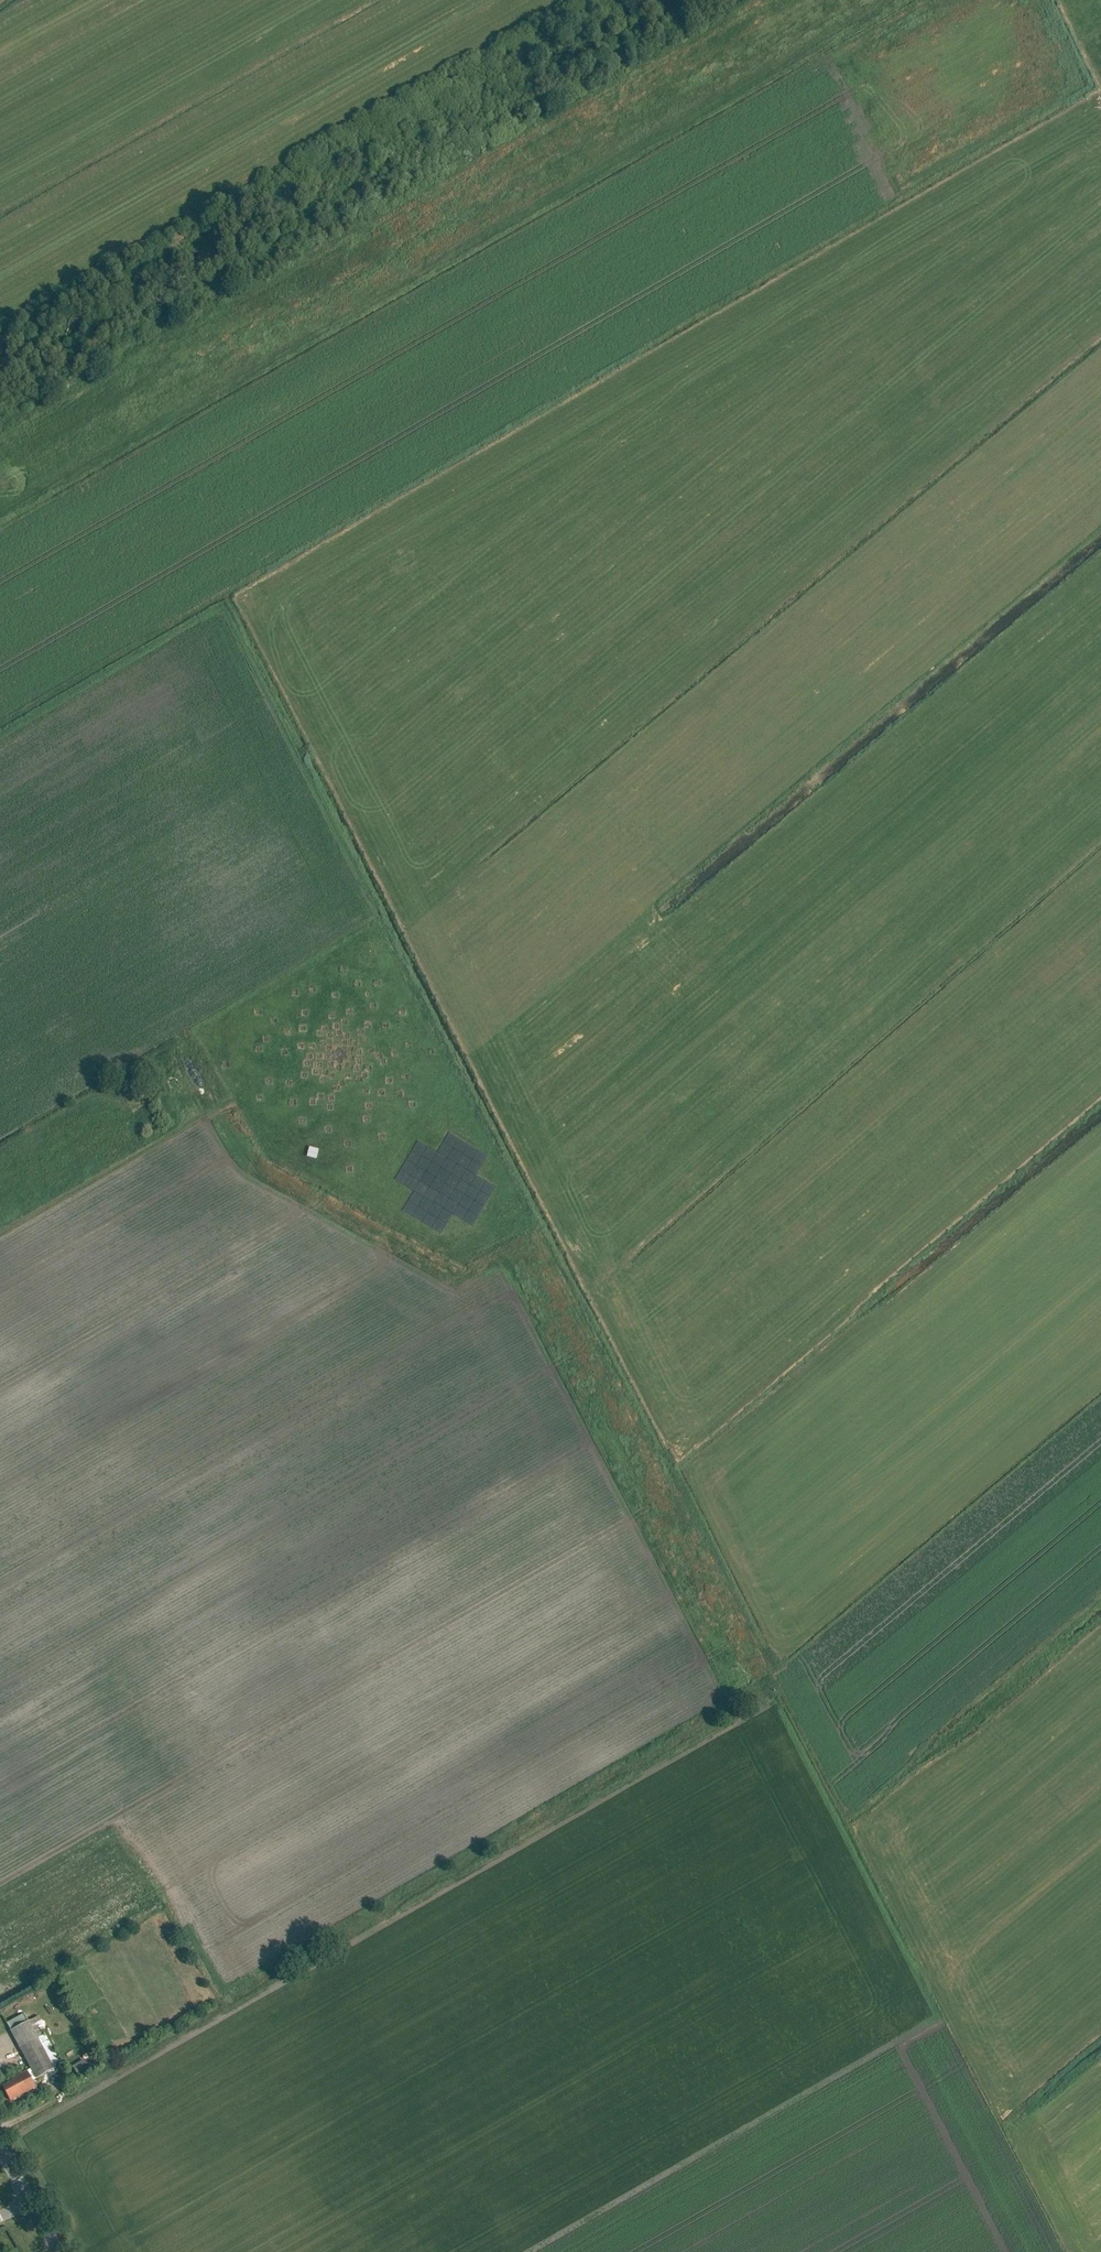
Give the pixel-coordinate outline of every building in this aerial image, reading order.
[(417,1140),(394,1179),(414,1191),(402,1210),(441,1234),(453,1214),(472,1226),(495,1187),(476,1175),(488,1156),(449,1133),(437,1152),(417,1140)] [(11,2080),(11,2081),(3,2086),(10,2100),(36,2087),(33,2081),(54,2069),(38,2038),(42,2036),(33,2019),(11,2031),(31,2069),(27,2071),(11,2080)]
